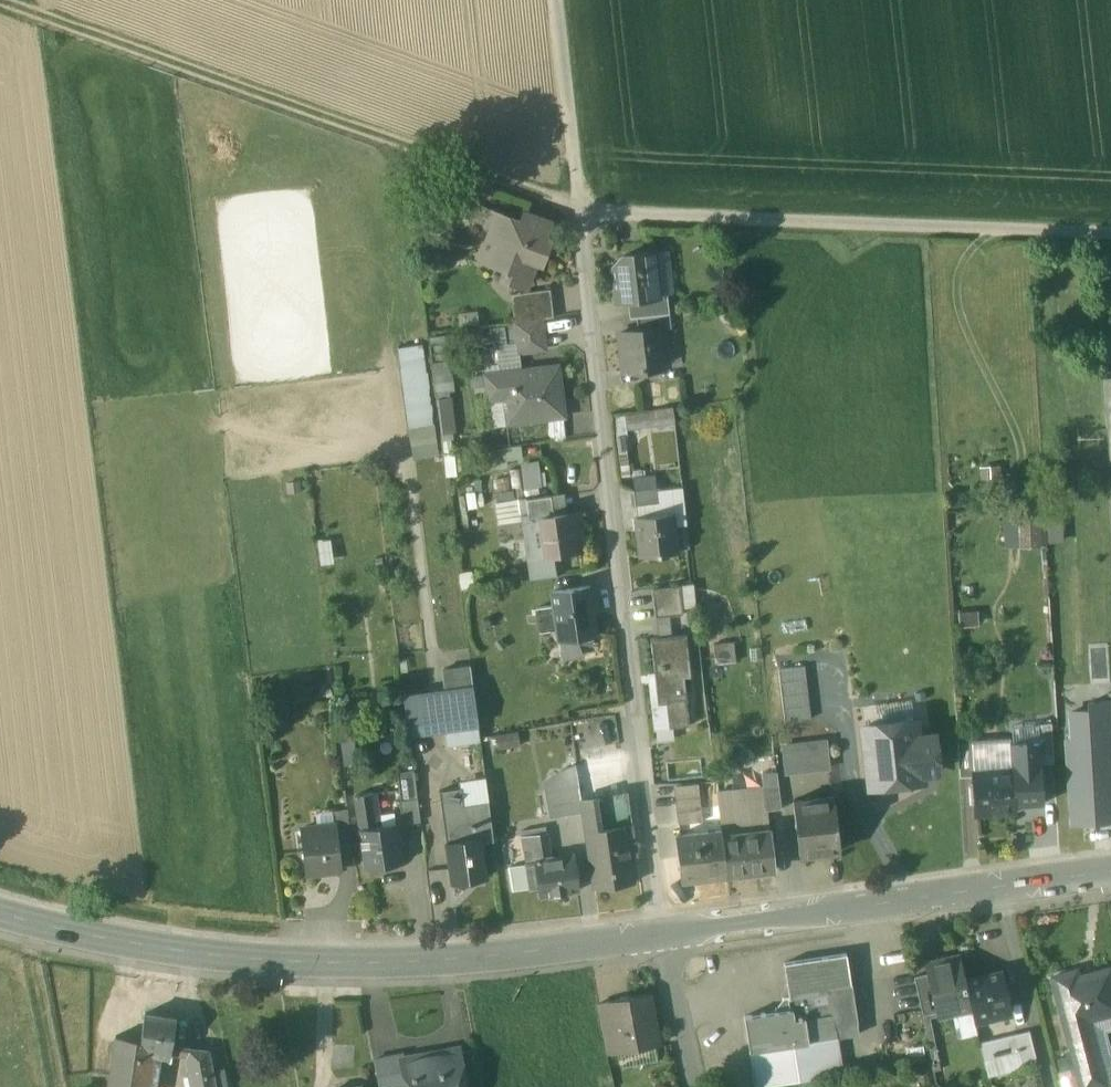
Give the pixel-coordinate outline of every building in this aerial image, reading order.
[(522,225),(497,216),(489,238),(499,242),(492,262),(507,267),(503,277),(525,285),(535,260),(539,262),(547,240),(542,238),(548,223),(525,215),(522,225)] [(654,252),(624,256),(613,269),(616,302),(628,301),(659,297),(659,296),(654,252)] [(550,289),(522,293),(524,306),(512,307),(514,323),(541,319),(553,317),(550,289)] [(659,297),(628,301),(630,319),(636,318),(669,314),(667,295),(659,296),(659,297)] [(669,314),(636,318),(638,331),(663,328),(663,329),(671,328),(669,314)] [(541,319),(514,323),(518,352),(545,349),(541,319)] [(638,331),(620,333),(624,373),(660,368),(658,353),(666,352),(663,329),(663,328),(638,331)] [(437,381),(449,381),(449,360),(436,360),(437,381)] [(422,366),(401,368),(408,420),(428,418),(422,366)] [(548,369),(486,376),(489,402),(513,399),(516,425),(566,419),(562,391),(551,392),(548,369)] [(436,397),(444,439),(458,436),(449,395),(436,397)] [(626,418),(628,432),(676,425),(674,409),(656,412),(656,413),(626,418)] [(625,438),(618,439),(623,478),(630,477),(625,438)] [(540,459),(521,461),(524,487),(543,486),(540,459)] [(299,482),(287,484),(288,494),(300,492),(299,482)] [(683,489),(659,492),(660,505),(637,508),(638,519),(673,515),(674,529),(688,527),(683,489)] [(658,490),(634,493),(636,508),(637,508),(660,505),(659,492),(658,490)] [(551,498),(527,501),(529,515),(530,517),(541,515),(554,513),(551,498)] [(1063,512),(1004,514),(1005,546),(1065,543),(1063,512)] [(554,513),(541,515),(547,557),(555,556),(585,551),(582,531),(571,533),(568,515),(554,517),(554,513)] [(547,557),(541,515),(530,517),(529,515),(522,516),(528,560),(547,557)] [(638,519),(637,519),(642,559),(677,555),(674,529),(673,515),(638,519)] [(547,557),(528,560),(531,581),(558,577),(555,556),(547,557)] [(593,588),(569,591),(571,605),(590,602),(591,604),(595,603),(593,588)] [(682,588),(655,591),(658,620),(685,618),(682,588)] [(571,605),(556,607),(560,631),(561,642),(579,640),(579,644),(593,646),(594,638),(595,637),(591,604),(590,602),(571,605)] [(556,607),(537,610),(541,634),(560,631),(556,607)] [(692,728),(686,680),(692,679),(687,637),(653,641),(660,700),(654,701),(657,732),(692,728)] [(495,673),(472,677),(477,718),(496,715),(491,686),(519,680),(516,665),(494,668),(495,673)] [(805,667),(779,670),(780,683),(807,680),(805,667)] [(471,677),(432,682),(433,694),(473,689),(471,677)] [(807,680),(780,683),(782,696),(808,693),(807,680)] [(404,698),(403,698),(408,736),(452,730),(477,727),(478,726),(473,689),(433,694),(420,696),(404,698)] [(808,693),(782,696),(784,709),(810,706),(808,693)] [(1110,821),(1110,699),(1090,700),(1091,711),(1071,712),(1073,741),(1068,741),(1073,823),(1110,821)] [(810,706),(784,709),(785,722),(811,719),(810,706)] [(863,728),(870,786),(923,780),(923,773),(940,772),(935,736),(918,738),(916,722),(863,728)] [(477,727),(452,730),(454,741),(479,738),(477,727)] [(1039,743),(1041,763),(1054,762),(1052,729),(1039,730),(1039,743)] [(827,740),(781,745),(784,776),(830,770),(827,740)] [(972,744),(974,770),(974,771),(973,771),(976,814),(1015,812),(1015,805),(1011,745),(1011,742),(972,744)] [(1011,745),(1015,805),(1043,803),(1041,763),(1039,743),(1011,745)] [(972,744),(958,745),(960,772),(973,771),(974,771),(974,770),(972,744)] [(622,761),(577,768),(580,789),(582,801),(627,794),(622,761)] [(414,772),(397,774),(400,801),(418,799),(414,772)] [(777,773),(762,774),(764,790),(765,806),(767,806),(768,811),(782,810),(777,773)] [(699,785),(675,788),(676,801),(701,798),(699,785)] [(488,802),(463,806),(460,788),(439,791),(446,843),(481,838),(481,843),(493,841),(488,802)] [(580,789),(545,795),(549,821),(584,815),(582,801),(580,789)] [(764,790),(718,796),(722,833),(722,838),(743,836),(743,834),(770,831),(768,811),(767,806),(765,806),(764,790)] [(377,827),(372,794),(355,797),(365,866),(402,861),(397,824),(377,827)] [(627,794),(582,801),(584,815),(586,833),(631,826),(627,799),(627,794)] [(701,798),(676,801),(678,813),(702,810),(701,798)] [(834,798),(795,803),(801,855),(840,851),(834,798)] [(400,801),(399,801),(403,824),(421,822),(418,799),(400,801)] [(347,809),(332,811),(333,824),(336,824),(339,848),(352,847),(347,809)] [(702,810),(678,813),(679,826),(703,823),(702,810)] [(333,824),(300,829),(306,874),(342,870),(339,848),(336,824),(333,824)] [(631,826),(586,833),(595,890),(633,885),(627,848),(634,846),(631,826)] [(770,831),(743,834),(743,836),(722,838),(727,877),(775,872),(772,831),(770,831)] [(722,833),(676,838),(681,882),(727,877),(722,838),(722,833)] [(573,858),(551,861),(547,835),(522,838),(527,866),(530,890),(541,888),(543,898),(578,893),(573,858)] [(446,843),(451,881),(453,881),(454,885),(471,882),(471,878),(486,876),(481,843),(481,838),(446,843)] [(527,866),(509,869),(513,892),(530,890),(527,866)] [(837,1038),(858,1034),(856,1022),(846,954),(783,963),(788,997),(783,998),(774,1009),(775,1012),(743,1017),(749,1051),(755,1086),(763,1086),(843,1074),(837,1038)] [(964,980),(959,957),(924,965),(927,975),(936,1013),(937,1016),(971,1008),(964,980)] [(1078,978),(1076,971),(1054,977),(1073,1048),(1073,1049),(1095,1043),(1089,1020),(1110,1014),(1110,976),(1109,970),(1078,978)] [(1001,971),(964,980),(971,1008),(973,1016),(1009,1008),(1001,971)] [(936,1013),(927,975),(915,978),(924,1015),(936,1013)] [(648,995),(611,1002),(616,1033),(620,1053),(657,1046),(648,995)] [(611,1002),(598,1005),(603,1035),(616,1033),(611,1002)] [(176,1020),(145,1014),(141,1041),(138,1059),(154,1063),(155,1052),(170,1055),(176,1020)] [(1024,1032),(1016,1034),(1020,1050),(1023,1066),(1038,1062),(1030,1030),(1024,1032)] [(616,1033),(603,1035),(607,1055),(620,1053),(616,1033)] [(1016,1034),(980,1043),(984,1060),(1020,1050),(1016,1034)] [(141,1041),(115,1036),(113,1055),(138,1059),(141,1041)] [(1095,1043),(1073,1049),(1073,1048),(1071,1048),(1075,1064),(1099,1058),(1095,1043)] [(192,1049),(190,1066),(194,1086),(215,1086),(208,1051),(192,1049)] [(1020,1050),(984,1060),(988,1075),(1023,1066),(1020,1050)] [(403,1061),(408,1084),(408,1086),(464,1086),(457,1051),(404,1061),(403,1061)] [(374,1059),(379,1086),(393,1086),(408,1084),(403,1061),(404,1061),(403,1054),(374,1059)] [(113,1055),(108,1086),(150,1086),(154,1063),(138,1059),(113,1055)] [(1075,1064),(1081,1086),(1091,1086),(1105,1083),(1099,1058),(1075,1064)]
